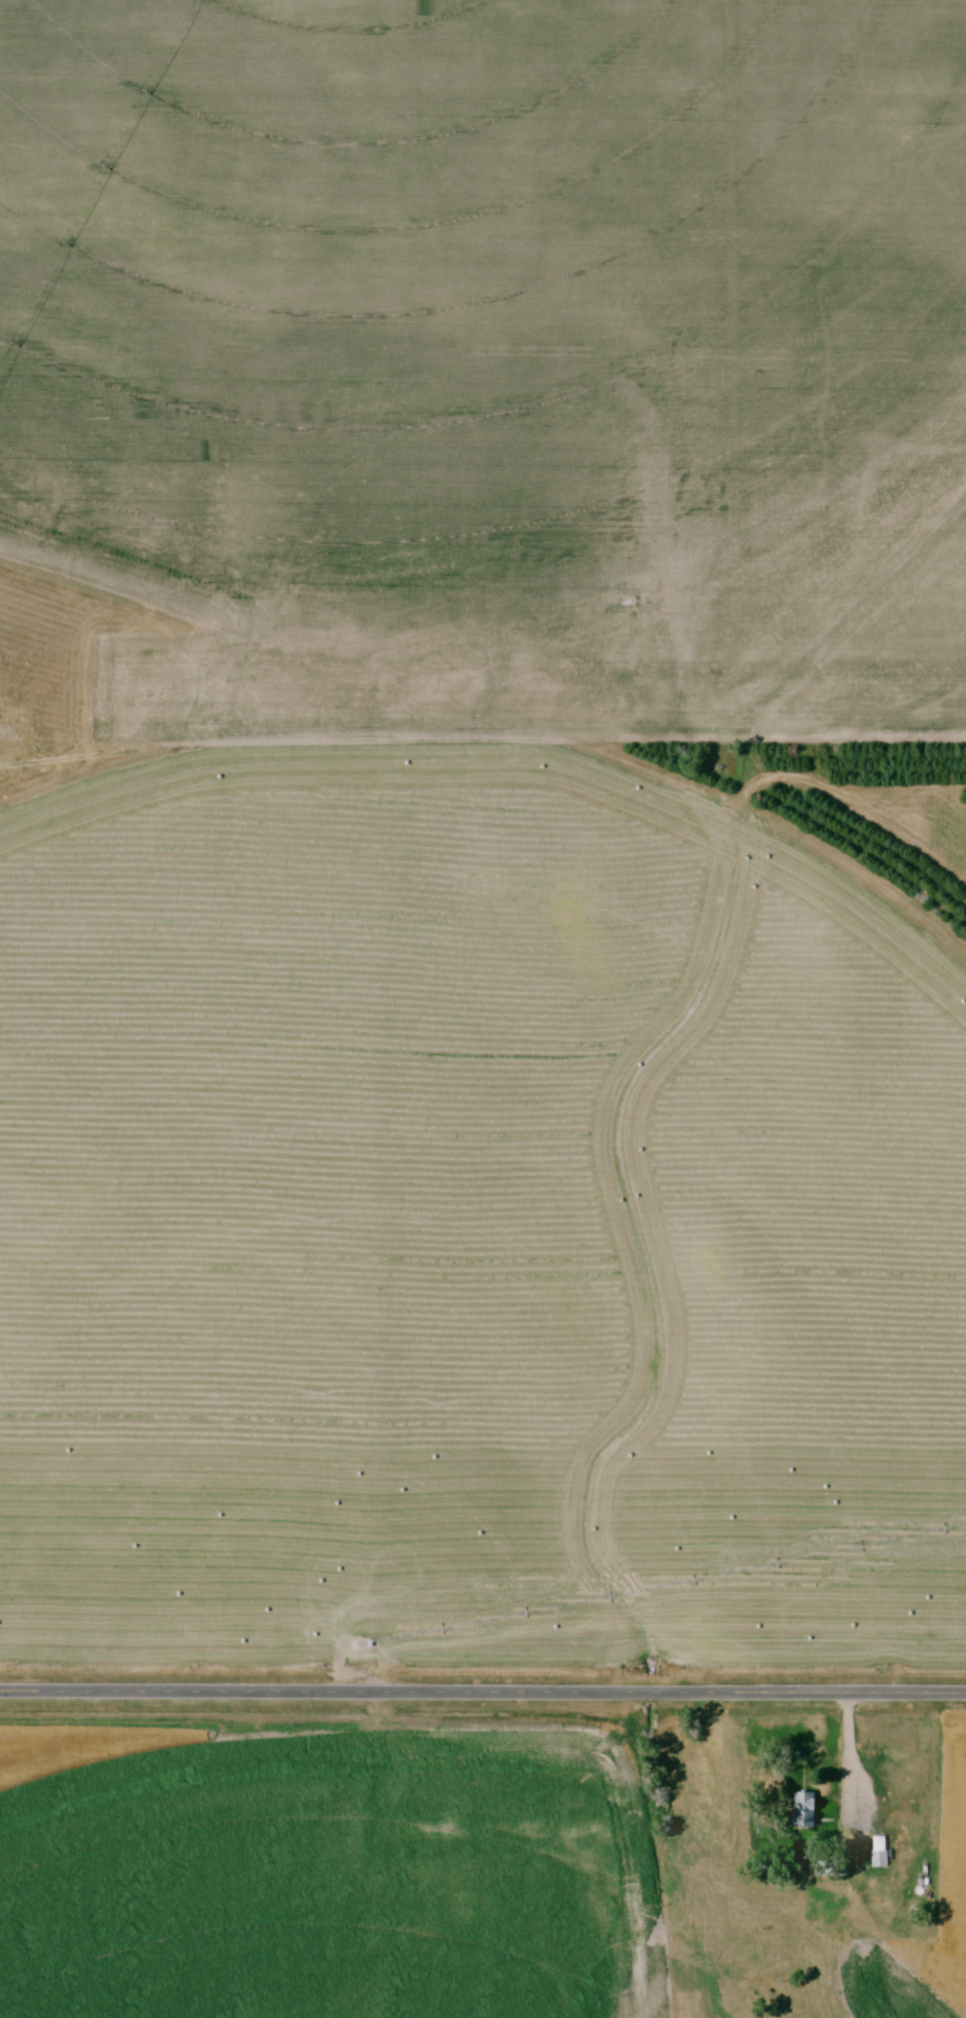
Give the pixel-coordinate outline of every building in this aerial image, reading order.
[(811,1790),(786,1790),(786,1828),(811,1828),(811,1790)] [(870,1835),(870,1867),(886,1867),(886,1835),(870,1835)]
